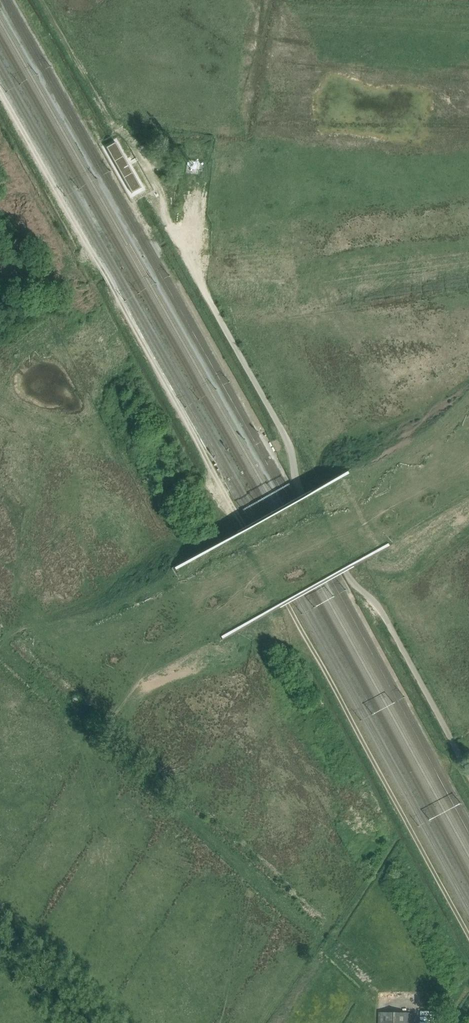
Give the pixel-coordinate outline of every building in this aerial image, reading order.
[(116,141),(106,146),(132,192),(142,187),(116,141)] [(410,1013),(380,1012),(380,1022),(410,1022),(410,1013)]
